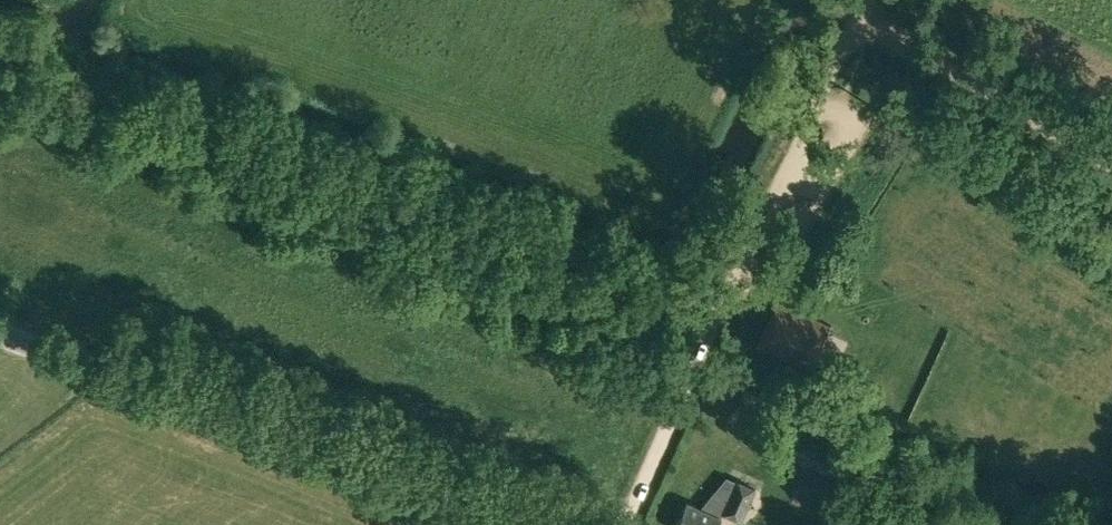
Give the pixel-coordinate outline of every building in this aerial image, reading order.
[(757,346),(812,370),(832,324),(778,301),(757,346)] [(735,479),(726,498),(727,499),(722,511),(741,521),(755,488),(735,479)] [(726,498),(715,493),(702,508),(686,501),(675,524),(716,524),(722,511),(727,499),(726,498)]
